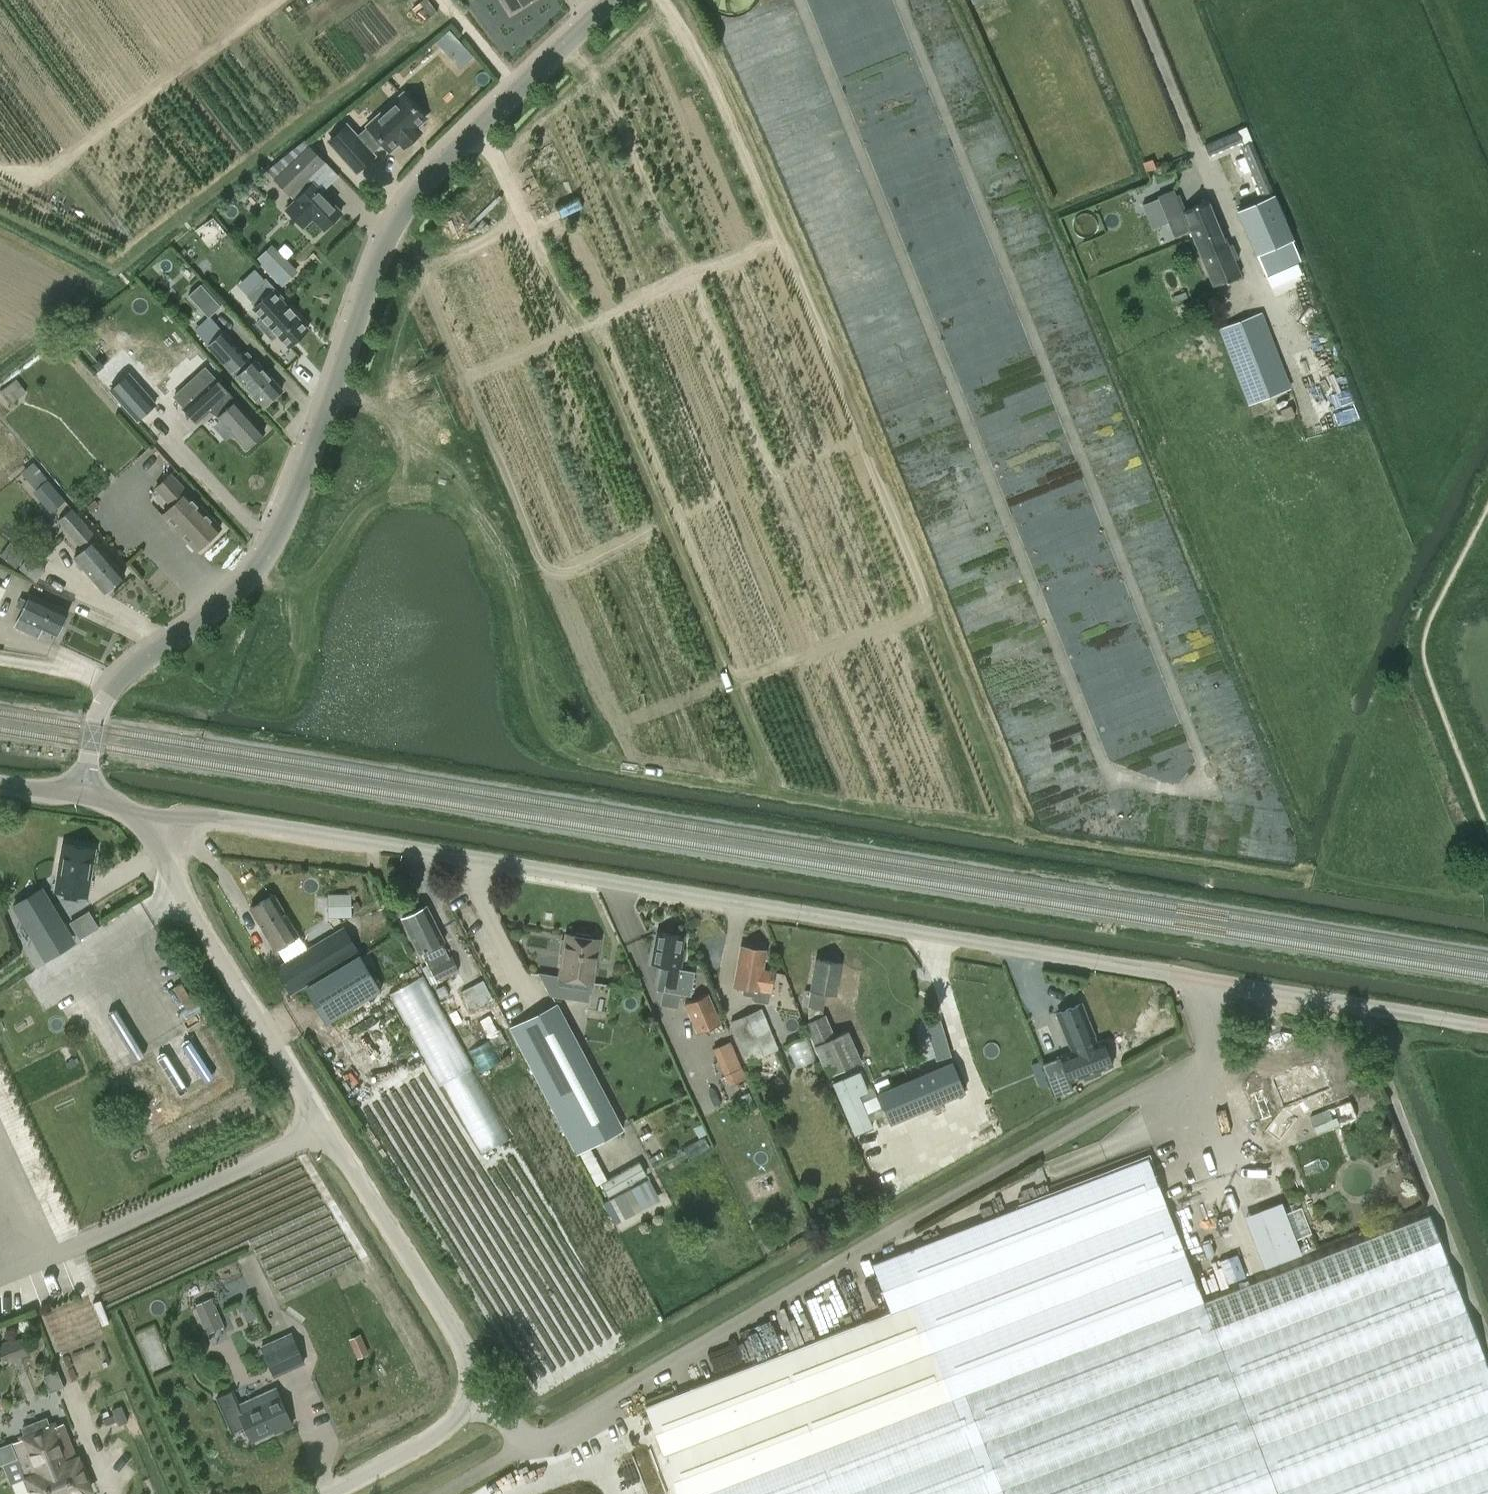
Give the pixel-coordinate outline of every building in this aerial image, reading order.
[(413,8),(417,13),(424,7),(431,17),(438,12),(428,0),(423,0),(413,8)] [(510,11),(528,0),(504,0),(510,11)] [(329,140),(356,170),(372,155),(370,152),(382,141),(389,149),(399,141),(403,146),(420,131),(415,126),(425,117),(403,93),(367,125),(368,126),(356,137),(346,125),(329,140)] [(1241,140),(1237,129),(1204,144),(1208,154),(1241,140)] [(1250,141),(1241,145),(1262,195),(1271,191),(1250,141)] [(325,161),(309,144),(274,178),(296,200),(287,209),(306,229),(315,220),(323,228),(341,211),(308,178),(325,161)] [(1155,167),(1152,158),(1143,161),(1146,170),(1155,167)] [(1240,274),(1234,259),(1238,258),(1232,243),(1228,245),(1209,199),(1182,210),(1173,189),(1157,195),(1174,236),(1190,229),(1213,286),(1240,274)] [(1255,254),(1257,254),(1266,274),(1300,259),(1291,239),(1293,238),(1274,196),(1238,212),(1237,212),(1255,254)] [(213,214),(195,229),(210,247),(228,232),(213,214)] [(266,277),(247,295),(255,303),(252,306),(261,316),(256,321),(272,339),(278,334),(289,346),(308,329),(281,300),(285,297),(266,277)] [(221,306),(200,284),(188,296),(208,317),(221,306)] [(1187,298),(1185,292),(1174,295),(1174,297),(1165,300),(1168,308),(1179,305),(1178,301),(1187,298)] [(1249,405),(1263,399),(1291,388),(1261,311),(1218,328),(1249,405)] [(201,336),(208,344),(207,344),(229,368),(229,367),(263,405),(282,388),(256,359),(247,351),(245,353),(224,330),(223,331),(216,323),(201,336)] [(264,430),(216,377),(183,407),(196,421),(215,404),(222,412),(218,415),(246,447),(264,430)] [(25,392),(15,379),(1,390),(11,402),(25,392)] [(65,499),(34,463),(23,472),(37,488),(33,491),(51,512),(65,499)] [(171,472),(154,488),(170,505),(162,514),(171,524),(196,550),(221,526),(198,501),(198,500),(197,498),(187,489),(171,472)] [(125,573),(96,539),(98,537),(72,507),(57,520),(84,549),(74,557),(103,592),(125,573)] [(2,554),(17,567),(28,553),(13,540),(2,554)] [(36,581),(37,580),(45,569),(29,555),(18,568),(36,581)] [(30,594),(15,626),(38,637),(42,628),(56,635),(68,611),(30,594)] [(96,848),(62,842),(54,890),(65,892),(64,897),(77,900),(78,894),(88,896),(96,848)] [(42,885),(12,905),(39,949),(69,932),(42,885)] [(277,947),(286,962),(306,950),(297,935),(299,934),(274,894),(250,908),(275,949),(277,947)] [(332,917),(351,916),(350,894),(332,895),(332,917)] [(437,981),(459,970),(451,954),(448,955),(441,942),(444,940),(427,905),(401,918),(419,953),(422,959),(425,958),(429,965),(437,981)] [(306,950),(286,962),(276,968),(290,992),(358,952),(345,928),(306,950)] [(559,974),(541,971),(554,995),(588,1001),(591,982),(599,938),(589,937),(588,933),(575,931),(573,934),(566,933),(565,938),(561,939),(559,952),(562,955),(559,974)] [(668,965),(665,984),(661,1002),(678,1004),(680,993),(691,995),(694,971),(680,968),(684,949),(681,949),(683,936),(657,931),(652,962),(668,965)] [(774,972),(763,970),(766,950),(740,946),(734,985),(770,992),(774,972)] [(329,1021),(381,989),(360,954),(341,966),(308,986),(329,1021)] [(848,1030),(835,1036),(825,1013),(824,1014),(822,1009),(823,1009),(827,992),(836,993),(841,963),(815,958),(810,990),(805,989),(803,1005),(808,1006),(807,1012),(810,1020),(804,1023),(813,1045),(814,1045),(820,1059),(814,1062),(822,1078),(862,1061),(848,1030)] [(394,987),(474,1154),(507,1138),(427,971),(394,987)] [(472,1006),(493,998),(485,978),(464,987),(472,1006)] [(708,993),(683,1003),(697,1034),(721,1024),(708,993)] [(585,1147),(620,1129),(556,1003),(521,1021),(585,1147)] [(1071,1046),(1094,1037),(1093,1034),(1080,1003),(1058,1012),(1070,1043),(1071,1046)] [(762,1008),(730,1021),(746,1062),(779,1048),(762,1008)] [(1097,1046),(1094,1037),(1071,1046),(1072,1050),(1060,1054),(1058,1055),(1042,1062),(1056,1095),(1072,1088),(1068,1080),(1070,1079),(1082,1074),(1114,1062),(1105,1043),(1097,1046)] [(790,1045),(797,1065),(815,1058),(808,1039),(790,1045)] [(731,1040),(713,1048),(729,1085),(747,1077),(731,1040)] [(951,1060),(877,1091),(890,1123),(965,1091),(951,1060)] [(1309,1060),(1250,1081),(1257,1100),(1261,1098),(1265,1107),(1314,1088),(1357,1118),(1370,1098),(1326,1068),(1314,1072),(1309,1060)] [(832,1082),(855,1134),(873,1126),(860,1094),(869,1090),(860,1070),(832,1082)] [(590,1147),(579,1152),(596,1184),(607,1178),(590,1147)] [(1429,1214),(1320,1257),(1204,1300),(1147,1155),(871,1262),(890,1311),(645,1405),(679,1493),(1487,1493),(1487,1366),(1429,1214)] [(640,1161),(601,1182),(608,1195),(647,1174),(640,1161)] [(649,1177),(624,1191),(631,1205),(657,1191),(649,1177)] [(1260,1209),(1280,1262),(1302,1254),(1282,1201),(1260,1209)] [(769,1230),(763,1218),(750,1224),(755,1236),(769,1230)] [(1184,1229),(1198,1266),(1216,1259),(1202,1223),(1184,1229)] [(224,1279),(240,1275),(237,1261),(221,1265),(224,1279)] [(224,1326),(212,1296),(194,1304),(206,1333),(224,1326)] [(274,1376),(290,1369),(305,1362),(291,1331),(260,1346),(274,1376)] [(361,1334),(350,1339),(355,1350),(366,1346),(361,1334)] [(0,1345),(0,1349),(5,1361),(27,1353),(21,1337),(0,1345)] [(59,1384),(55,1373),(45,1377),(49,1388),(59,1384)] [(280,1430),(290,1425),(274,1388),(238,1405),(231,1390),(217,1397),(232,1431),(246,1425),(252,1439),(257,1437),(261,1439),(267,1437),(268,1432),(279,1427),(280,1430)] [(120,1405),(111,1409),(117,1424),(127,1420),(120,1405)] [(0,1446),(0,1464),(19,1456),(27,1477),(26,1478),(33,1493),(78,1493),(91,1489),(78,1457),(77,1458),(63,1421),(50,1426),(47,1418),(23,1427),(26,1436),(13,1441),(0,1446)]
